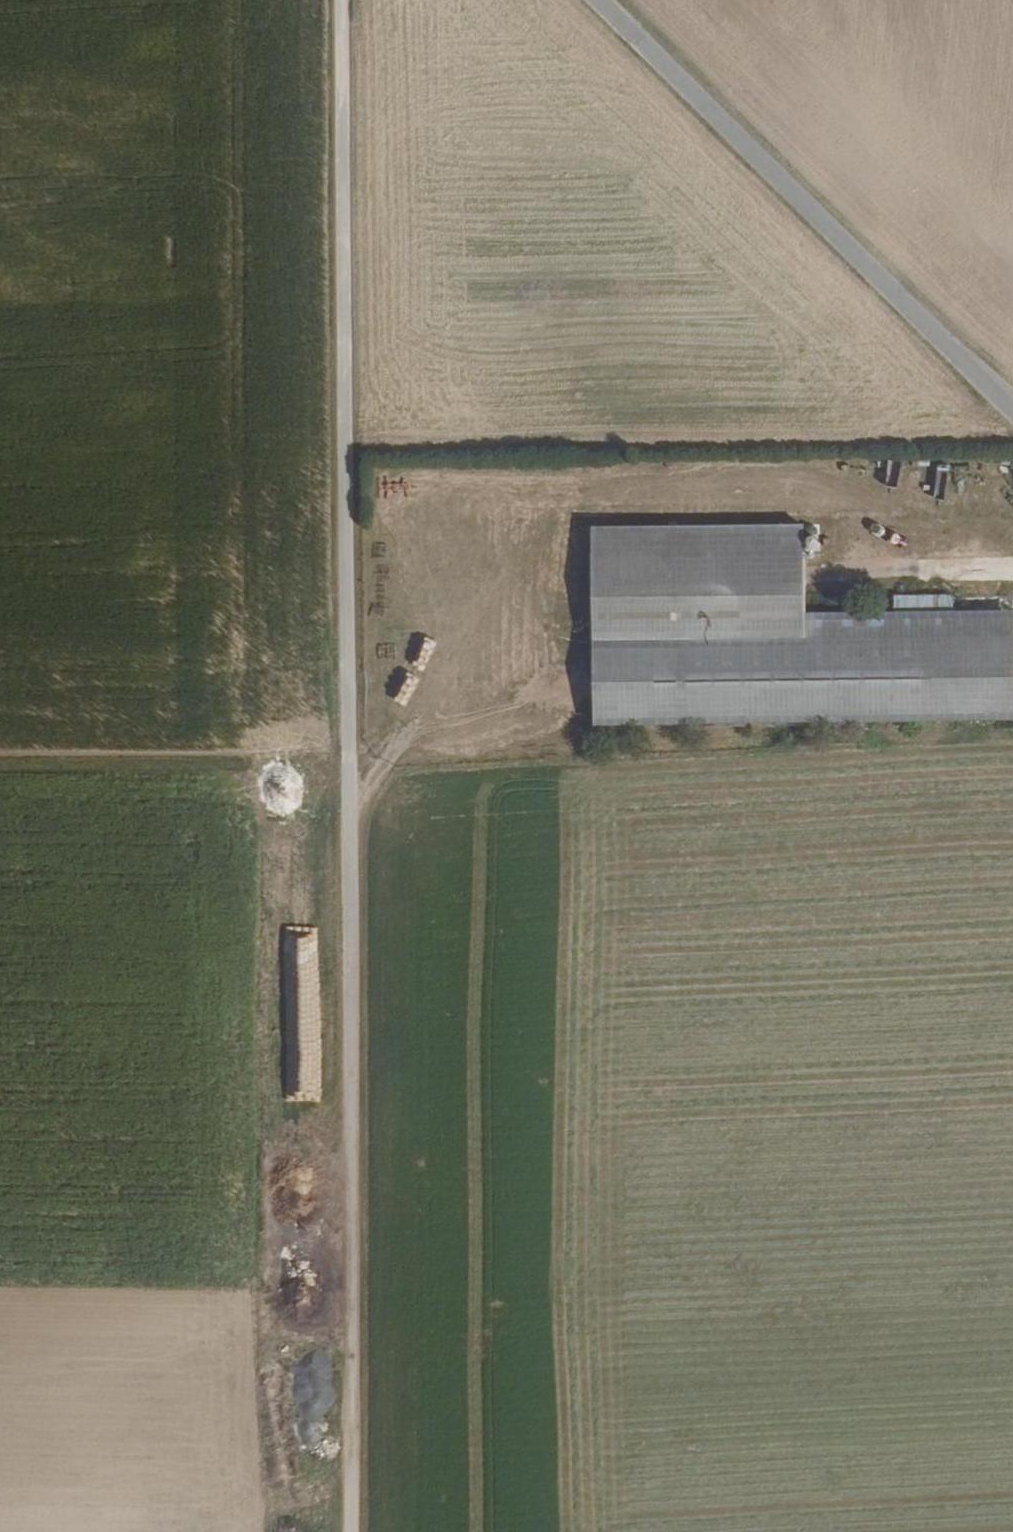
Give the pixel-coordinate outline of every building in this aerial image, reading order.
[(954,640),(954,616),(801,617),(801,643),(726,642),(726,723),(1012,722),(1012,641),(954,640)]
